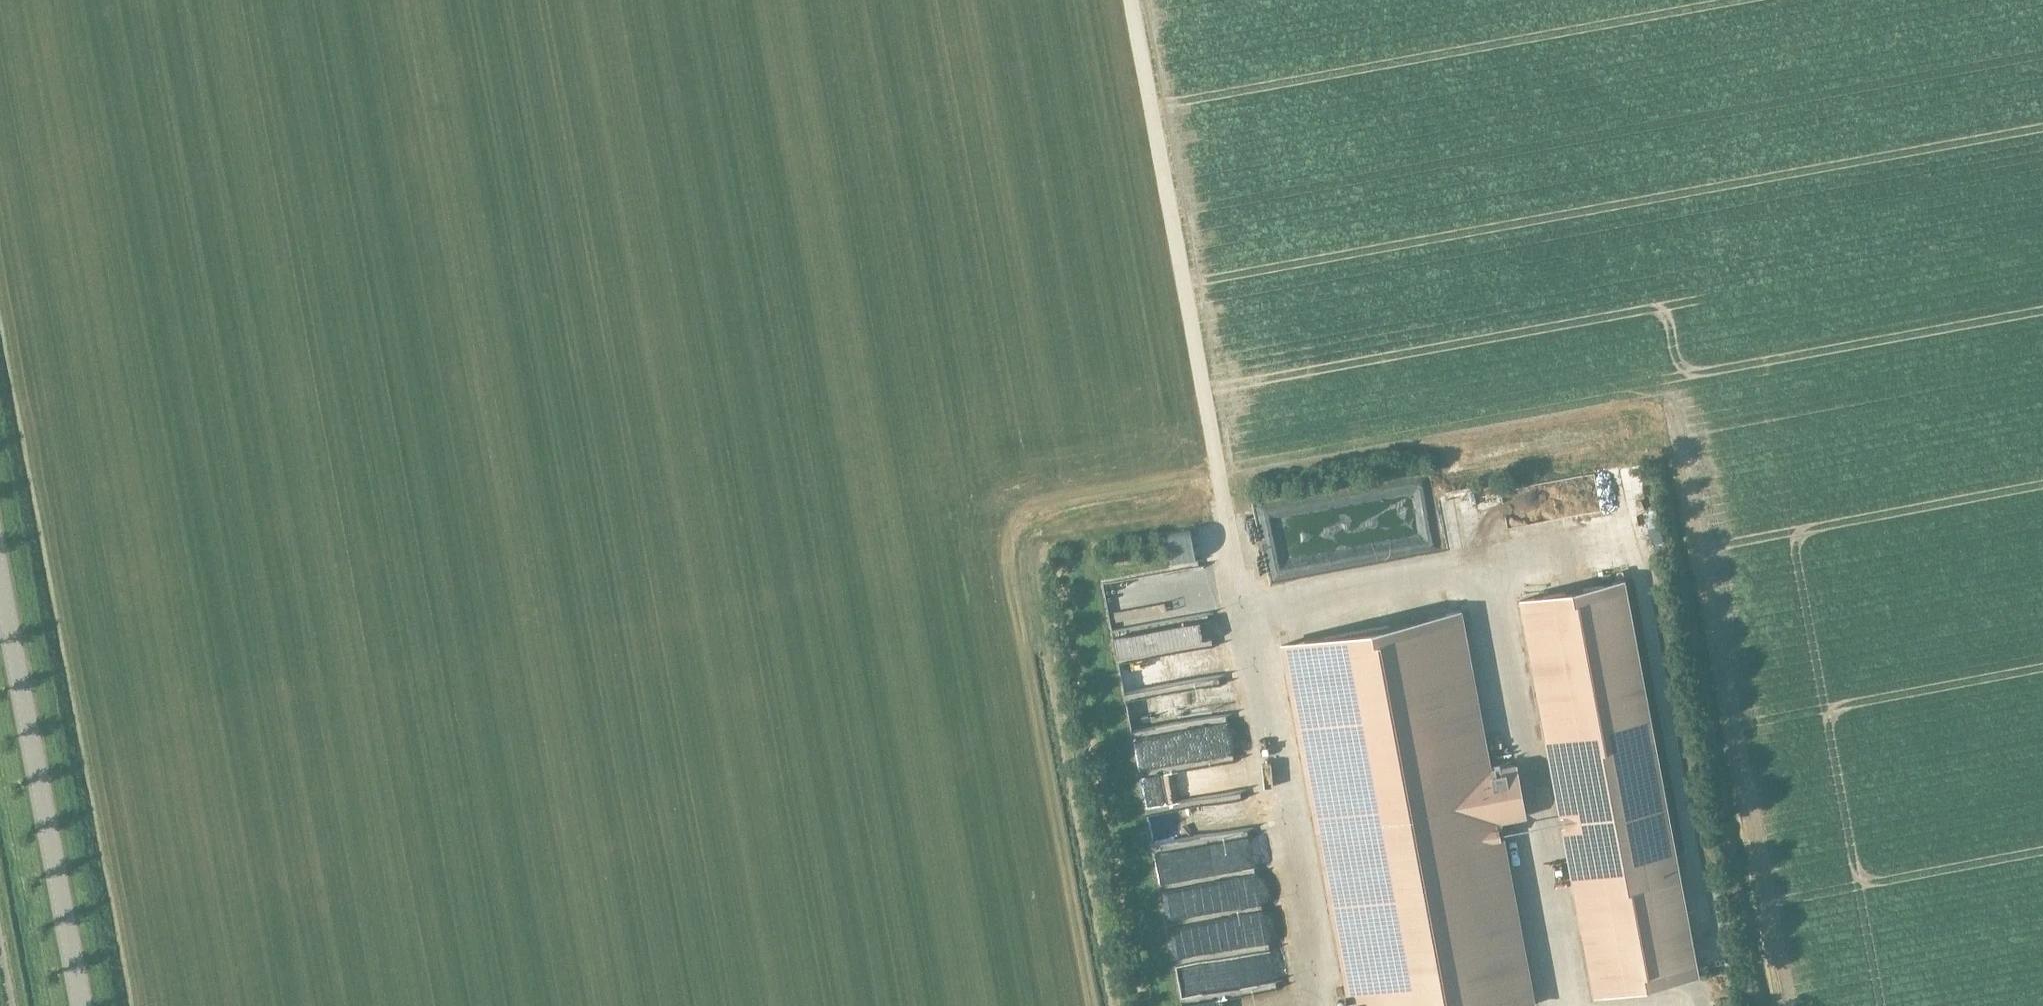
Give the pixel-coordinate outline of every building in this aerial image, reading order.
[(1520,600),(1593,994),(1697,974),(1624,581),(1520,600)] [(1214,605),(1215,589),(1202,588),(1201,603),(1214,605)] [(1515,764),(1490,769),(1460,611),(1281,645),(1349,1005),(1526,1005),(1534,1004),(1500,821),(1525,816),(1515,764)] [(1243,676),(1203,685),(1208,709),(1248,700),(1243,676)] [(1151,769),(1174,877),(1196,873),(1204,884),(1219,881),(1219,878),(1236,903),(1282,894),(1273,855),(1249,860),(1242,825),(1272,819),(1265,786),(1244,790),(1263,777),(1257,750),(1192,764),(1188,759),(1194,755),(1238,745),(1233,721),(1200,728),(1203,745),(1197,749),(1193,732),(1174,736),(1177,750),(1150,755),(1158,767),(1151,769)] [(1263,976),(1300,971),(1295,933),(1185,948),(1193,1005),(1268,1005),(1263,976)]
